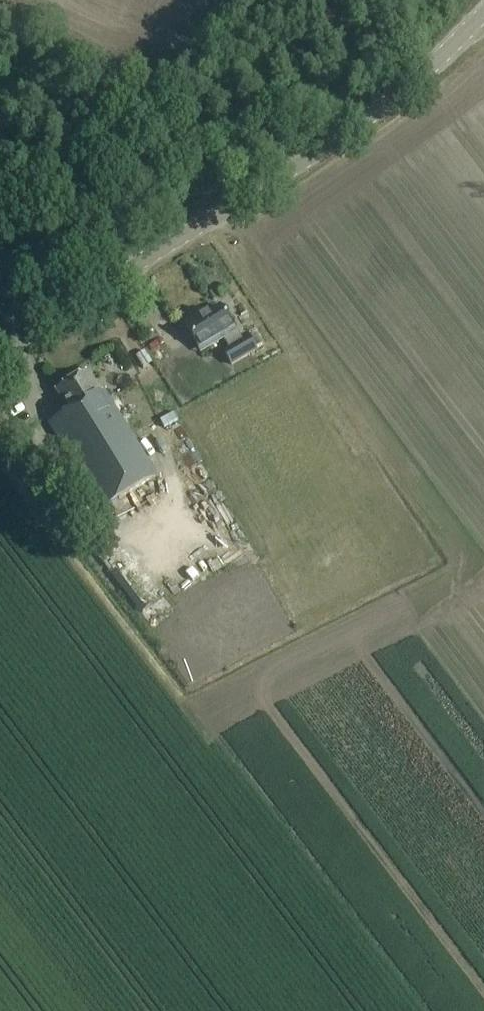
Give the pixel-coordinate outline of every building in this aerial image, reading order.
[(241,343),(237,335),(223,309),(188,329),(200,349),(222,336),(225,341),(229,349),(224,352),(233,366),(264,347),(257,334),(241,343)] [(302,353),(286,352),(285,364),(302,365),(302,353)] [(59,423),(53,427),(103,509),(116,501),(130,493),(132,492),(156,477),(126,426),(125,424),(118,413),(117,412),(112,404),(105,392),(101,395),(89,375),(59,393),(72,415),(64,419),(59,423)] [(323,544),(333,528),(324,522),(314,538),(323,544)]
